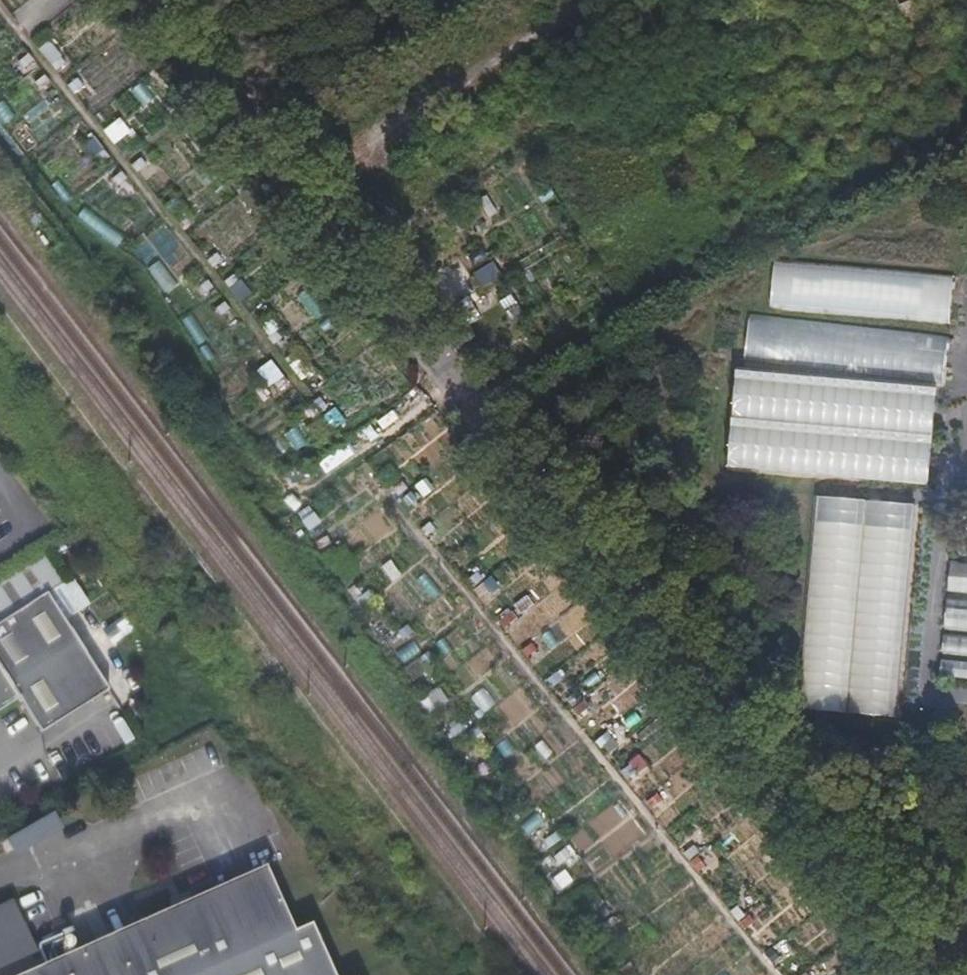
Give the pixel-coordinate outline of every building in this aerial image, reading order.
[(769,313),(952,332),(957,277),(775,258),(769,313)] [(159,262),(150,269),(166,289),(175,282),(159,262)] [(495,262),(476,274),(486,288),(505,277),(495,262)] [(742,367),(945,390),(951,340),(748,317),(742,367)] [(724,472),(930,490),(939,392),(733,374),(724,472)] [(797,712),(895,722),(916,508),(818,499),(797,712)] [(951,564),(948,592),(966,594),(966,565),(951,564)] [(0,582),(0,713),(18,701),(40,736),(109,693),(86,658),(27,565),(0,582)] [(948,602),(945,627),(966,629),(966,604),(948,602)] [(943,636),(942,654),(966,656),(966,638),(943,636)] [(941,662),(939,677),(966,680),(966,665),(941,662)] [(27,973),(23,974),(325,974),(306,931),(288,939),(263,880),(224,898),(220,890),(138,926),(141,934),(76,962),(73,954),(27,973)]
